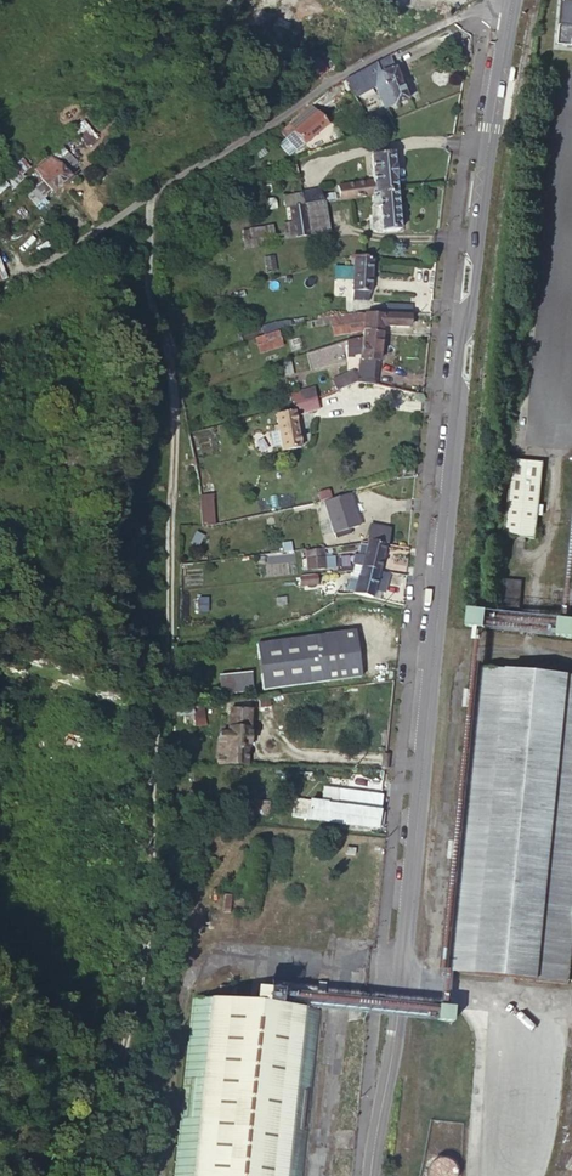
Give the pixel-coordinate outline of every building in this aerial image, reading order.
[(555,17),(553,44),(570,46),(571,29),(571,19),(555,17)] [(462,57),(469,54),(470,47),(467,39),(457,41),(462,57)] [(372,69),(347,85),(352,96),(378,82),(372,69)] [(377,87),(387,112),(409,103),(396,71),(382,76),(384,84),(377,87)] [(329,129),(318,115),(290,135),(299,147),(302,144),(304,146),(329,129)] [(52,158),(66,173),(67,174),(71,171),(67,166),(74,161),(63,148),(52,158)] [(371,155),(374,180),(377,195),(398,193),(393,152),(371,155)] [(33,174),(47,190),(66,173),(52,158),(51,157),(33,174)] [(33,174),(26,179),(40,196),(47,190),(33,174)] [(337,185),(339,201),(369,197),(377,195),(374,180),(337,185)] [(296,195),(298,209),(320,205),(318,191),(296,195)] [(398,193),(377,195),(369,197),(370,210),(379,210),(382,235),(402,232),(398,193)] [(282,211),(298,209),(296,195),(281,197),(282,211)] [(283,217),(285,231),(286,241),(322,238),(320,205),(298,209),(282,211),(283,217)] [(236,231),(239,244),(285,231),(283,217),(236,231)] [(359,271),(352,271),(352,305),(365,306),(365,309),(368,309),(369,268),(359,267),(359,271)] [(393,321),(411,322),(411,311),(392,312),(393,321)] [(366,321),(351,322),(351,333),(365,333),(366,321)] [(384,322),(366,321),(365,333),(365,338),(381,339),(382,336),(384,322)] [(393,321),(384,322),(382,336),(394,335),(393,321)] [(394,335),(411,336),(411,322),(393,321),(394,335)] [(351,322),(336,322),(336,333),(351,333),(351,322)] [(259,341),(264,356),(286,348),(281,334),(267,339),(259,341)] [(358,377),(357,389),(373,392),(381,339),(365,338),(363,345),(362,354),(358,377)] [(363,345),(353,347),(354,355),(362,354),(363,345)] [(293,351),(295,370),(344,364),(342,346),(293,351)] [(338,382),(340,394),(357,389),(358,377),(338,382)] [(306,403),(291,407),(293,414),(293,419),(311,416),(306,403)] [(300,454),(293,419),(293,414),(277,417),(284,456),(300,454)] [(551,453),(520,449),(511,526),(543,530),(551,453)] [(398,467),(395,482),(408,480),(410,468),(398,467)] [(195,497),(198,530),(212,529),(208,496),(195,497)] [(354,499),(330,505),(336,539),(361,535),(354,499)] [(383,535),(367,534),(363,551),(372,551),(381,552),(383,535)] [(372,551),(363,551),(361,562),(359,571),(375,575),(381,554),(381,552),(372,551)] [(318,554),(300,556),(301,575),(319,574),(318,554)] [(359,571),(361,562),(353,561),(352,565),(347,564),(346,568),(359,571)] [(346,568),(344,577),(351,580),(350,583),(356,585),(359,571),(346,568)] [(385,577),(375,575),(359,571),(356,585),(353,596),(356,594),(370,598),(371,592),(381,594),(385,577)] [(312,580),(295,582),(296,593),(313,592),(312,580)] [(347,592),(331,598),(332,604),(350,599),(347,592)] [(322,600),(323,609),(332,604),(331,598),(322,600)] [(469,607),(468,625),(486,626),(487,608),(469,607)] [(571,636),(571,618),(560,617),(559,635),(571,636)] [(356,634),(266,646),(272,692),(362,680),(356,634)] [(446,972),(566,985),(571,925),(571,680),(479,670),(446,972)] [(219,673),(220,693),(253,692),(252,672),(219,673)] [(220,735),(217,764),(246,767),(252,711),(234,710),(231,735),(220,735)] [(309,795),(308,804),(305,824),(374,832),(378,801),(309,795)] [(291,802),(289,821),(305,824),(308,804),(291,802)] [(351,846),(342,845),(340,854),(350,855),(351,846)] [(315,982),(313,993),(323,994),(324,983),(315,982)] [(217,989),(217,996),(227,997),(229,989),(217,989)] [(262,1005),(278,1007),(278,993),(263,991),(262,1005)] [(313,993),(313,1004),(322,1005),(323,994),(313,993)] [(262,1005),(228,1002),(215,1001),(191,999),(174,1175),(301,1175),(318,1011),(278,1007),(262,1005)] [(456,1174),(456,1173),(455,1171),(454,1168),(453,1165),(451,1164),(448,1162),(446,1161),(444,1161),(440,1160),(437,1161),(435,1162),(433,1164),(431,1165),(430,1167),(428,1170),(428,1173),(427,1175),(428,1175),(456,1175),(456,1174)]
